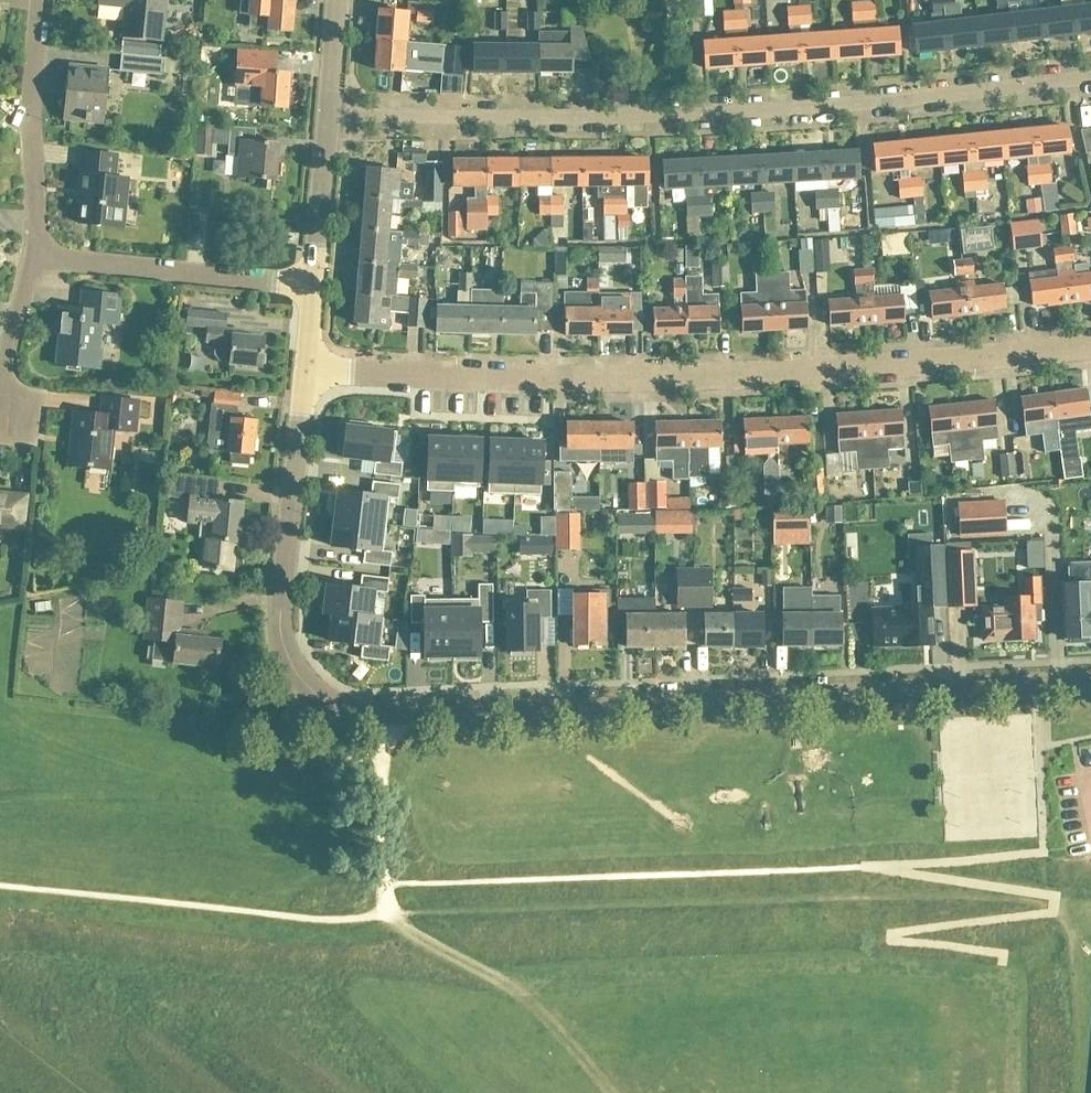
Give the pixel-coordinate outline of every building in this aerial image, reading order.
[(99,4),(128,7),(125,35),(163,39),(167,0),(99,0),(99,4)] [(242,13),(250,14),(250,24),(252,27),(269,28),(269,30),(294,32),(296,0),(242,0),(242,13)] [(670,27),(683,24),(678,0),(664,0),(670,27)] [(712,0),(695,0),(696,17),(713,16),(712,0)] [(945,14),(943,0),(931,0),(933,15),(945,14)] [(945,14),(946,23),(949,49),(981,46),(978,20),(963,21),(960,2),(955,2),(955,0),(943,0),(945,14)] [(999,17),(978,20),(981,46),(1013,42),(1008,0),(997,0),(999,17)] [(1013,42),(1044,38),(1041,12),(1021,15),(1019,0),(1008,0),(1013,42)] [(1041,12),(1044,38),(1077,35),(1073,0),(1061,0),(1062,10),(1041,12)] [(1077,35),(1090,33),(1090,7),(1086,7),(1085,0),(1073,0),(1077,35)] [(864,2),(865,22),(876,21),(877,21),(875,1),(864,2)] [(865,22),(864,2),(854,2),(855,23),(865,22)] [(799,7),(801,26),(813,26),(812,6),(799,7)] [(801,26),(799,7),(789,8),(790,27),(801,26)] [(432,10),(417,9),(417,20),(432,20),(432,10)] [(747,10),(735,11),(737,31),(747,30),(749,30),(747,10)] [(378,40),(407,42),(408,13),(379,11),(378,40)] [(737,31),(735,11),(724,12),(726,32),(737,31)] [(507,13),(497,13),(496,31),(507,31),(507,13)] [(540,13),(529,13),(529,31),(540,31),(540,13)] [(898,29),(877,31),(876,21),(865,22),(866,31),(867,57),(900,55),(898,29)] [(855,23),(855,32),(834,34),(835,60),(867,57),(866,31),(865,22),(855,23)] [(949,49),(946,23),(913,27),(916,53),(949,49)] [(790,36),(769,38),(771,64),(803,62),(801,36),(801,26),(790,27),(790,36)] [(834,34),(813,35),(813,26),(801,26),(801,36),(803,62),(835,60),(834,34)] [(539,46),(538,73),(572,73),(572,60),(590,60),(582,29),(571,29),(571,33),(540,33),(540,46),(539,46)] [(769,38),(748,39),(747,30),(737,31),(737,40),(739,66),(771,64),(769,38)] [(726,41),(704,42),(706,68),(739,66),(737,40),(737,31),(726,32),(726,41)] [(378,40),(376,69),(405,71),(405,70),(441,72),(443,45),(407,42),(378,40)] [(443,45),(441,72),(464,74),(466,47),(443,45)] [(506,72),(506,46),(473,45),(473,72),(506,72)] [(539,46),(506,46),(506,72),(538,73),(539,46)] [(276,53),(240,51),(237,84),(254,85),(252,105),(289,108),(291,74),(275,72),(276,53)] [(165,58),(121,53),(120,71),(164,75),(165,58)] [(66,120),(103,124),(109,70),(71,66),(66,120)] [(199,124),(197,142),(212,143),(212,147),(213,147),(228,149),(228,155),(239,155),(237,177),(239,177),(238,183),(261,184),(261,178),(282,180),(284,158),(278,158),(279,142),(255,140),(256,128),(199,124)] [(1035,130),(1037,156),(1070,153),(1068,127),(1035,130)] [(1090,153),(1090,128),(1081,129),(1086,154),(1090,153)] [(1037,156),(1035,130),(1003,134),(1005,159),(1037,156)] [(1003,134),(971,137),(973,162),(1005,159),(1003,134)] [(973,162),(971,137),(938,140),(941,165),(973,162)] [(941,165),(938,140),(906,143),(909,168),(941,165)] [(909,168),(906,143),(873,146),(876,171),(909,168)] [(826,153),(827,179),(860,177),(859,151),(826,153)] [(117,156),(84,152),(79,191),(84,191),(81,223),(123,227),(128,180),(115,178),(117,156)] [(827,179),(826,153),(794,155),(795,181),(827,179)] [(794,155),(761,157),(762,183),(795,181),(794,155)] [(750,183),(762,183),(761,157),(729,159),(731,185),(750,183)] [(729,159),(697,161),(698,187),(731,185),(729,159)] [(486,216),(486,160),(453,160),(453,187),(475,186),(475,198),(467,198),(467,229),(488,229),(488,216),(486,216)] [(518,160),(486,160),(486,216),(488,216),(498,216),(498,197),(487,197),(488,186),(518,186),(518,160)] [(551,160),(518,160),(518,186),(537,186),(538,197),(539,197),(539,216),(550,215),(551,160)] [(551,160),(550,215),(563,215),(562,197),(568,197),(568,186),(583,186),(583,160),(551,160)] [(615,160),(583,160),(583,186),(598,186),(598,197),(604,197),(603,215),(604,241),(615,241),(615,160)] [(648,160),(615,160),(615,241),(618,241),(617,216),(626,216),(627,197),(627,198),(627,186),(633,186),(634,208),(647,207),(647,186),(648,186),(648,160)] [(698,187),(697,161),(664,162),(665,188),(698,187)] [(426,162),(426,202),(441,202),(442,162),(426,162)] [(1050,167),(1039,168),(1040,187),(1052,186),(1050,167)] [(414,183),(399,182),(400,171),(368,168),(365,197),(391,199),(398,200),(405,200),(404,201),(412,202),(414,183)] [(1040,187),(1039,168),(1027,169),(1028,188),(1040,187)] [(985,173),(974,174),(976,193),(986,192),(985,173)] [(976,193),(974,174),(963,175),(964,194),(976,193)] [(926,223),(923,197),(921,179),(910,180),(911,198),(912,198),(915,224),(926,223)] [(900,199),(902,199),(902,206),(874,208),(875,224),(879,227),(915,224),(912,198),(911,198),(910,180),(898,181),(900,199)] [(838,189),(828,190),(829,210),(840,209),(839,189),(838,189)] [(816,191),(815,191),(817,210),(829,210),(828,190),(816,191)] [(763,192),(764,212),(775,211),(775,191),(763,192)] [(752,212),(764,212),(763,192),(751,192),(752,212)] [(700,216),(699,196),(687,197),(688,217),(700,216)] [(709,196),(699,196),(700,216),(711,215),(709,196)] [(391,199),(365,197),(363,229),(389,232),(389,230),(390,219),(391,199)] [(404,201),(404,212),(422,213),(423,202),(412,202),(404,201)] [(593,208),(583,208),(583,241),(593,241),(593,208)] [(463,212),(449,212),(449,237),(462,237),(463,212)] [(1060,215),(1063,236),(1077,234),(1074,213),(1060,215)] [(1040,220),(1010,222),(1013,249),(1043,246),(1040,220)] [(996,250),(993,226),(960,230),(963,254),(996,250)] [(944,228),(916,231),(918,248),(946,244),(944,228)] [(389,232),(363,229),(360,261),(386,263),(387,246),(401,247),(401,243),(429,245),(430,234),(389,230),(389,232)] [(881,234),(883,256),(910,253),(908,232),(881,234)] [(812,239),(801,239),(801,250),(813,249),(812,239)] [(1063,249),(1071,304),(1090,301),(1090,275),(1088,262),(1075,264),(1072,248),(1063,249)] [(1054,250),(1055,264),(1056,268),(1029,271),(1031,283),(1034,306),(1048,304),(1048,307),(1071,304),(1063,249),(1054,250)] [(972,258),(963,259),(965,274),(974,273),(972,258)] [(715,260),(712,260),(712,288),(730,287),(729,259),(715,260)] [(963,259),(954,260),(956,275),(965,274),(963,259)] [(360,261),(357,292),(383,294),(397,295),(399,275),(417,277),(418,266),(399,265),(386,263),(360,261)] [(864,285),(863,270),(854,271),(855,286),(864,285)] [(873,270),(863,270),(864,285),(874,284),(873,270)] [(789,271),(773,272),(776,331),(808,330),(807,304),(806,289),(790,290),(789,271)] [(471,291),(471,289),(472,272),(460,272),(460,291),(471,291)] [(776,331),(773,272),(755,273),(756,292),(741,292),(742,307),(743,333),(776,331)] [(471,307),(470,333),(502,334),(504,292),(504,274),(493,274),(493,291),(471,289),(471,291),(471,307)] [(674,299),(674,309),(654,309),(655,335),(688,334),(686,276),(685,276),(685,280),(673,280),(674,299)] [(720,333),(719,307),(719,294),(703,294),(703,276),(686,276),(688,334),(720,333)] [(566,293),(566,307),(566,334),(599,334),(598,295),(599,295),(599,279),(598,279),(587,279),(587,293),(566,293)] [(535,335),(536,329),(553,329),(554,282),(521,281),(521,309),(503,308),(504,292),(502,334),(535,335)] [(975,281),(966,282),(970,315),(993,313),(992,311),(1006,309),(1004,285),(976,288),(975,281)] [(970,315),(966,282),(956,283),(957,290),(930,293),(933,319),(970,315)] [(460,291),(457,291),(456,307),(437,307),(437,333),(470,333),(471,307),(471,291),(460,291)] [(865,292),(868,325),(906,322),(904,297),(875,299),(874,291),(865,292)] [(357,292),(355,323),(358,323),(361,328),(372,329),(376,325),(387,325),(389,311),(409,313),(408,327),(411,327),(426,329),(429,298),(383,294),(357,292)] [(868,325),(865,292),(856,293),(856,300),(828,302),(830,326),(845,324),(845,327),(868,325)] [(119,326),(122,297),(82,293),(80,310),(59,308),(57,325),(60,325),(56,365),(98,369),(102,324),(119,326)] [(598,295),(599,334),(632,334),(632,329),(643,329),(642,293),(631,293),(631,295),(599,295),(598,295)] [(222,361),(232,362),(231,365),(263,368),(265,340),(240,337),(240,331),(226,330),(227,314),(189,311),(187,325),(209,327),(208,342),(217,343),(216,355),(222,361)] [(1055,394),(1063,461),(1080,459),(1076,431),(1090,429),(1090,416),(1090,415),(1086,389),(1055,394)] [(208,446),(208,449),(231,451),(230,462),(233,463),(232,465),(249,466),(250,456),(253,456),(256,421),(236,420),(237,410),(238,410),(240,395),(215,393),(214,407),(211,407),(209,436),(208,446)] [(1063,461),(1055,394),(1021,399),(1025,424),(1027,437),(1043,435),(1046,453),(1062,451),(1063,461)] [(139,401),(139,402),(104,399),(102,416),(76,413),(70,467),(109,471),(113,430),(136,433),(137,417),(150,419),(152,402),(139,401)] [(995,401),(962,404),(968,461),(985,459),(983,440),(999,438),(997,426),(995,401)] [(968,461),(962,404),(929,408),(932,433),(933,445),(949,444),(951,462),(968,461)] [(903,409),(870,412),(874,470),(890,468),(889,449),(905,448),(905,435),(903,409)] [(874,470),(870,412),(837,414),(839,440),(840,452),(856,451),(857,471),(874,470)] [(810,417),(776,418),(778,448),(780,493),(790,493),(788,452),(787,452),(787,443),(811,442),(810,417)] [(778,448),(776,418),(744,420),(745,454),(768,453),(768,458),(763,463),(764,494),(770,494),(780,493),(778,448)] [(722,421),(687,422),(688,454),(689,477),(701,476),(709,476),(709,466),(708,448),(722,447),(722,421)] [(394,460),(398,431),(371,428),(371,424),(351,422),(351,426),(347,425),(343,456),(375,460),(374,474),(402,477),(403,461),(394,460)] [(656,449),(657,448),(657,459),(644,459),(645,482),(646,482),(647,482),(647,509),(667,508),(666,481),(661,481),(661,468),(677,468),(677,477),(689,477),(688,454),(687,422),(655,423),(656,449)] [(601,448),(601,423),(567,424),(568,463),(601,462),(601,461),(601,448)] [(633,423),(601,423),(601,448),(601,461),(634,460),(633,423)] [(454,486),(456,438),(429,437),(428,485),(454,486)] [(482,439),(456,438),(454,486),(480,487),(482,439)] [(517,440),(491,439),(489,493),(515,494),(517,440)] [(541,495),(543,441),(517,440),(515,494),(541,495)] [(1014,453),(999,454),(1002,477),(1017,476),(1014,453)] [(826,503),(826,497),(825,469),(809,470),(810,498),(812,498),(812,504),(826,503)] [(600,497),(572,497),(572,472),(553,472),(554,510),(600,511),(600,497)] [(214,571),(219,572),(219,570),(230,571),(233,543),(239,544),(239,543),(243,543),(246,522),(240,522),(242,505),(243,505),(243,504),(217,501),(220,480),(172,474),(169,497),(190,500),(188,521),(214,524),(212,540),(207,539),(204,568),(215,569),(214,571)] [(339,495),(335,494),(332,514),(336,515),(336,518),(387,524),(390,498),(399,499),(401,484),(373,480),(371,494),(339,490),(339,495)] [(738,507),(736,481),(719,481),(720,508),(738,507)] [(645,482),(628,483),(628,510),(647,509),(646,482),(645,482)] [(24,529),(28,496),(0,494),(0,526),(24,529)] [(557,513),(557,548),(578,548),(578,513),(557,513)] [(365,549),(363,563),(391,566),(393,550),(384,549),(387,524),(336,518),(333,545),(365,549)] [(514,526),(501,525),(500,534),(514,534),(514,526)] [(527,535),(527,526),(514,526),(514,534),(527,535)] [(429,542),(430,529),(417,527),(415,541),(429,542)] [(495,553),(495,534),(473,534),(473,544),(473,553),(495,553)] [(553,553),(553,536),(540,536),(540,554),(553,553)] [(932,607),(948,607),(945,545),(915,546),(918,606),(904,607),(874,609),(876,646),(905,644),(905,645),(934,644),(932,607)] [(975,551),(948,552),(950,589),(950,606),(977,605),(977,588),(975,551)] [(551,580),(574,580),(573,558),(551,559),(551,580)] [(696,605),(696,570),(679,570),(679,605),(696,605)] [(712,570),(696,570),(696,605),(712,605),(712,570)] [(772,570),(762,571),(762,586),(772,586),(772,570)] [(390,577),(362,574),(361,588),(328,584),(328,588),(324,588),(322,608),(325,608),(325,612),(384,618),(385,617),(371,615),(374,591),(388,593),(390,577)] [(1041,604),(1042,604),(1041,578),(1026,578),(1027,597),(1005,598),(1006,606),(984,607),(986,640),(1007,639),(1007,641),(1036,640),(1035,622),(1042,621),(1041,604)] [(494,583),(478,584),(478,598),(452,599),(453,655),(456,655),(456,659),(476,659),(476,655),(480,655),(480,622),(494,622),(494,583)] [(1063,584),(1066,637),(1071,637),(1071,642),(1089,641),(1089,636),(1090,636),(1090,583),(1063,584)] [(813,587),(784,587),(784,615),(786,615),(786,646),(813,646),(813,615),(813,595),(813,587)] [(536,599),(506,599),(507,650),(513,650),(513,654),(533,654),(533,650),(538,650),(538,617),(552,617),(551,589),(536,589),(536,599)] [(593,593),(575,593),(575,645),(606,645),(606,606),(611,606),(611,589),(593,589),(593,593)] [(735,589),(734,601),(753,601),(753,589),(735,589)] [(427,595),(411,595),(411,623),(425,623),(425,655),(429,655),(430,659),(450,659),(450,655),(453,655),(452,599),(427,599),(427,595)] [(842,595),(830,595),(813,595),(813,615),(813,646),(842,646),(842,595)] [(657,614),(657,597),(620,598),(620,617),(628,617),(628,648),(657,647),(657,614)] [(152,661),(219,668),(222,642),(193,639),(193,633),(180,632),(183,604),(148,600),(144,639),(154,640),(152,661)] [(391,645),(382,644),(384,618),(325,612),(325,613),(334,614),(331,640),(363,644),(361,657),(389,661),(391,645)] [(735,646),(735,613),(707,613),(707,646),(735,646)] [(735,613),(735,646),(763,646),(763,613),(735,613)] [(657,614),(657,647),(686,647),(685,614),(657,614)]
